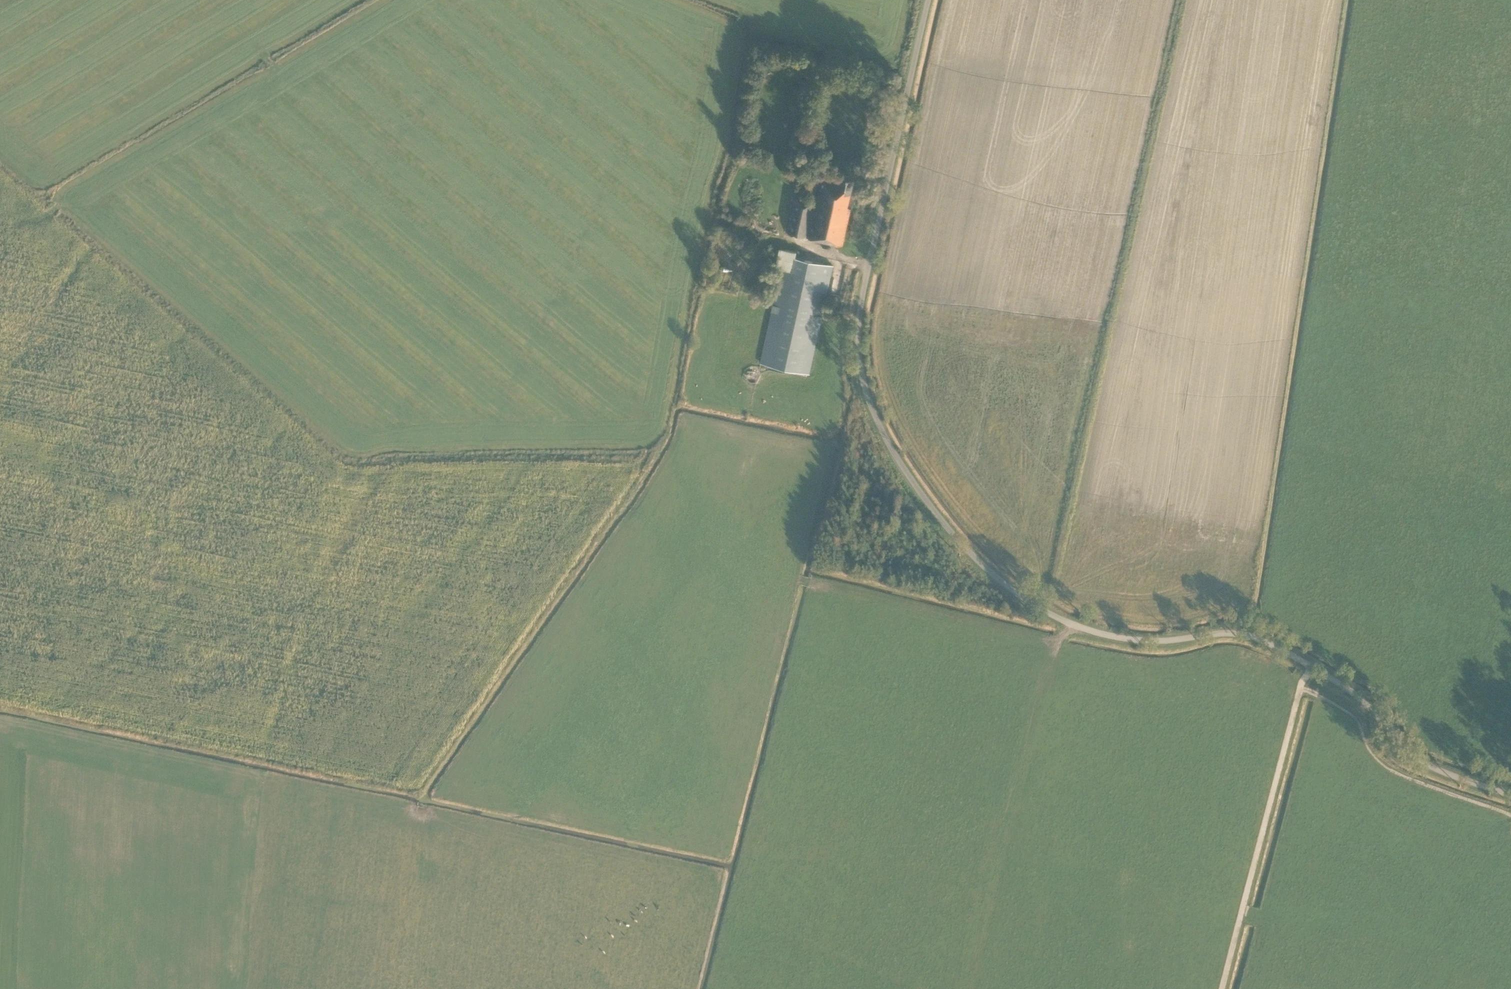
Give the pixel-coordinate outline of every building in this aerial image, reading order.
[(830,169),(822,167),(820,174),(829,176),(830,169)] [(854,178),(841,175),(840,182),(820,178),(815,203),(795,198),(787,233),(843,245),(852,202),(855,200),(856,195),(854,193),(851,192),(854,178)] [(833,265),(779,254),(776,268),(781,269),(762,364),(810,374),(833,265)]
